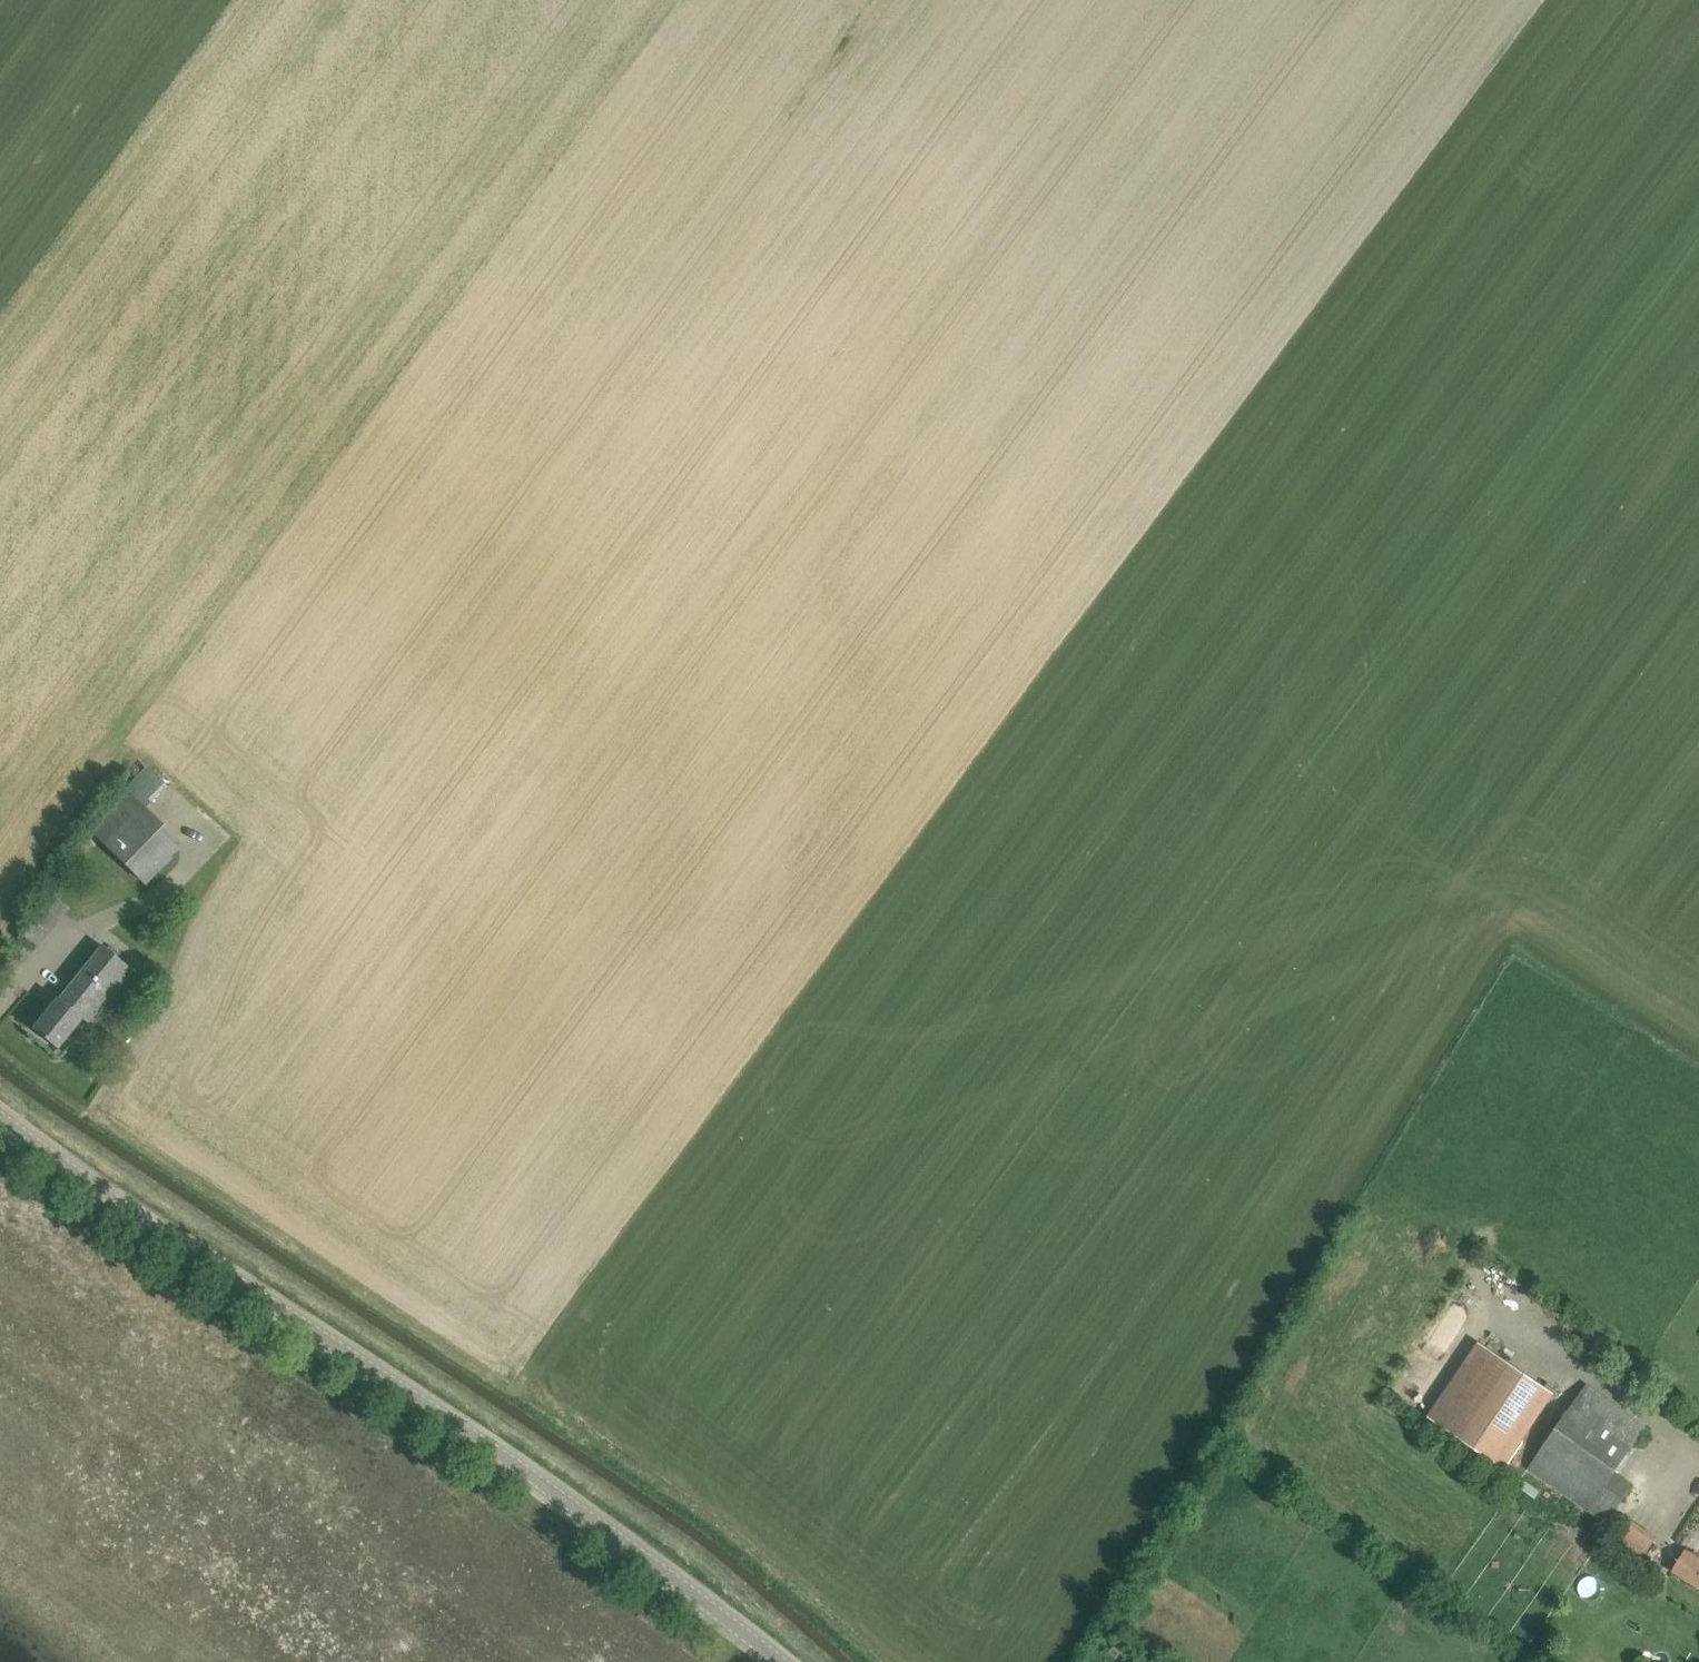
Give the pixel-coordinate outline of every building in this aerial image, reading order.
[(182,846),(142,807),(163,785),(146,768),(86,830),(144,886),(182,846)] [(41,905),(56,916),(65,903),(51,893),(41,905)] [(57,1048),(64,1039),(82,1017),(93,1027),(137,973),(102,945),(59,998),(59,997),(58,998),(57,997),(48,1009),(47,1009),(32,1028),(57,1048)] [(1447,1429),(1503,1467),(1554,1392),(1498,1354),(1447,1429)] [(1571,1406),(1541,1448),(1527,1467),(1607,1524),(1635,1485),(1616,1471),(1648,1426),(1587,1383),(1571,1406)] [(1634,1523),(1624,1543),(1647,1554),(1657,1534),(1634,1523)] [(1687,1549),(1673,1570),(1698,1586),(1698,1557),(1687,1549)] [(1134,1647),(1130,1644),(1123,1654),(1128,1657),(1134,1647)]
